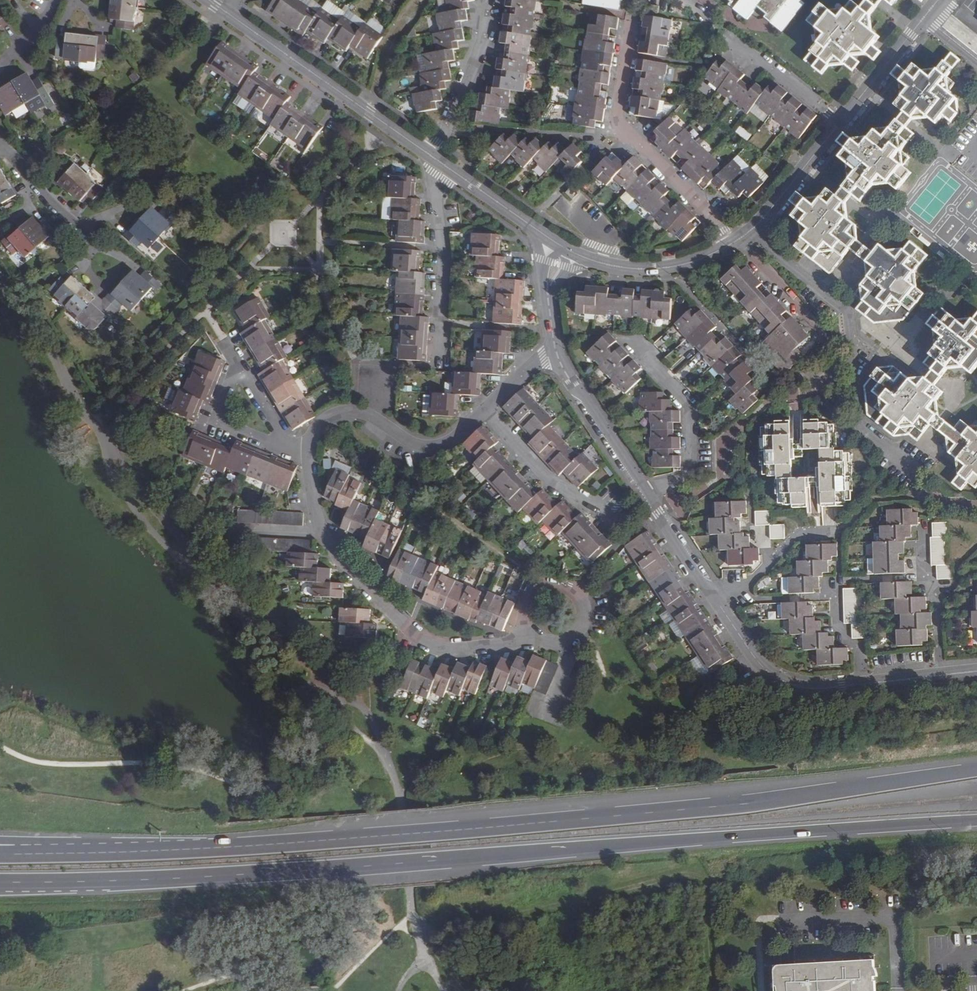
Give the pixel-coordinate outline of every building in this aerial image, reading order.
[(146,9),(146,1),(146,0),(137,0),(136,8),(146,9)] [(268,10),(303,35),(307,30),(325,43),(328,39),(346,51),(350,47),(368,59),(383,36),(365,24),(362,28),(344,15),(340,20),(322,8),(319,13),(301,0),(275,0),(268,10)] [(415,114),(435,110),(434,103),(440,102),(438,91),(445,90),(443,83),(450,82),(447,63),(453,62),(451,50),(457,50),(456,42),(463,41),(460,22),(466,21),(465,10),(468,9),(467,2),(474,1),(474,0),(442,0),(443,6),(446,6),(447,13),(433,15),(435,26),(438,26),(439,33),(428,35),(430,48),(433,48),(434,53),(420,55),(422,68),(424,67),(425,73),(416,75),(418,88),(421,88),(422,94),(409,96),(411,108),(414,108),(415,114)] [(468,121),(501,125),(502,116),(500,116),(501,107),(509,108),(511,99),(509,99),(510,90),(524,92),(526,81),(523,81),(524,73),(527,73),(529,62),(526,62),(528,47),(531,47),(534,28),(531,28),(533,11),(536,11),(538,0),(507,0),(506,6),(513,7),(511,15),(505,14),(503,25),(510,26),(508,33),(502,32),(500,43),(507,44),(505,59),(498,58),(496,69),(503,70),(502,77),(495,76),(493,88),(487,87),(486,95),(479,94),(477,111),(470,110),(468,121)] [(621,10),(623,0),(588,0),(587,4),(621,10)] [(806,4),(800,0),(728,0),(733,4),(731,6),(748,20),(759,7),(770,16),(767,19),(783,32),(806,4)] [(848,9),(831,12),(823,6),(810,22),(818,29),(820,43),(806,61),(822,74),(836,57),(853,71),(860,61),(852,55),(858,48),(869,56),(871,57),(874,60),(881,52),(877,49),(875,48),(874,45),(880,37),(871,29),(870,16),(882,1),(882,0),(855,0),(848,9)] [(136,8),(113,5),(111,19),(119,21),(118,29),(133,31),(136,8)] [(650,14),(658,15),(659,8),(651,7),(650,14)] [(3,26),(4,28),(11,24),(3,10),(0,12),(0,27),(3,26)] [(573,118),(572,124),(594,128),(595,120),(601,121),(605,98),(599,97),(601,84),(607,85),(609,72),(603,71),(604,64),(610,65),(613,41),(607,41),(610,27),(616,28),(617,18),(589,13),(586,37),(583,37),(579,60),(582,61),(581,68),(578,67),(576,81),(579,81),(576,97),(574,96),(571,117),(573,118)] [(650,14),(643,13),(641,27),(647,28),(645,41),(639,40),(637,52),(666,57),(672,18),(658,15),(650,14)] [(57,58),(81,60),(83,36),(68,34),(67,42),(59,41),(57,58)] [(104,55),(106,39),(83,36),(81,60),(96,62),(97,54),(104,55)] [(305,153),(315,161),(335,139),(322,130),(325,127),(290,101),(293,97),(258,70),(261,66),(226,40),(209,62),(245,88),(242,91),(278,117),(273,124),(308,150),(305,153)] [(41,48),(33,53),(37,60),(45,56),(41,48)] [(877,308),(869,319),(874,323),(905,319),(925,294),(909,281),(928,257),(911,242),(898,259),(881,245),(874,253),(866,247),(849,233),(855,225),(840,212),(850,200),(854,195),(861,201),(880,176),(898,189),(904,181),(896,174),(904,165),(895,159),(902,150),(900,136),(908,142),(915,133),(907,127),(910,124),(913,119),(928,117),(937,124),(943,116),(952,122),(958,114),(959,100),(949,92),(946,78),(961,60),(951,53),(937,71),(923,72),(914,64),(907,72),(906,72),(904,70),(901,68),(899,67),(892,75),(895,77),(897,78),(899,80),(903,97),(897,104),(905,111),(901,117),(891,129),(876,131),(869,139),(853,141),(852,139),(849,137),(848,136),(845,134),(838,143),(841,145),(842,145),(845,148),(847,149),(840,157),(857,171),(841,191),(837,196),(828,190),(822,197),(805,198),(804,198),(801,195),(798,193),(791,201),(794,204),(798,207),(799,208),(792,217),(801,223),(804,237),(797,247),(829,274),(850,248),(860,256),(876,269),(856,294),(877,308)] [(668,63),(636,58),(634,69),(641,70),(640,78),(633,77),(631,88),(638,89),(637,96),(630,95),(628,107),(635,108),(634,115),(656,118),(660,93),(663,93),(665,82),(662,81),(663,74),(666,74),(668,63)] [(800,142),(819,118),(808,109),(805,113),(800,109),(803,105),(793,97),(790,101),(784,96),(788,92),(779,85),(775,89),(771,85),(766,91),(758,83),(756,84),(752,89),(741,80),(746,75),(728,60),(723,65),(719,61),(706,75),(712,80),(710,83),(718,89),(717,92),(727,100),(729,98),(740,107),(739,109),(746,115),(756,104),(762,108),(760,109),(769,116),(770,115),(778,121),(777,122),(784,129),(786,127),(792,132),(790,133),(800,142)] [(50,95),(44,84),(40,77),(33,82),(28,74),(15,82),(27,103),(32,112),(46,104),(43,99),(50,95)] [(15,82),(2,90),(1,88),(0,88),(0,102),(2,106),(7,115),(13,111),(27,103),(15,82)] [(731,189),(738,197),(743,192),(749,197),(765,182),(759,177),(761,175),(752,167),(746,173),(740,167),(742,166),(734,159),(724,168),(718,163),(720,161),(704,146),(703,147),(693,139),(695,137),(685,128),(684,129),(670,116),(655,132),(660,137),(655,142),(671,158),(676,153),(687,164),(682,168),(698,184),(703,179),(708,185),(712,181),(721,190),(726,185),(731,189)] [(565,174),(568,177),(582,162),(577,157),(581,153),(581,152),(574,145),(567,152),(560,144),(555,148),(549,142),(545,146),(537,138),(531,143),(527,139),(523,143),(515,135),(510,140),(504,134),(489,150),(495,156),(494,157),(502,165),(512,155),(517,160),(516,161),(524,168),(533,159),(539,165),(538,165),(546,173),(555,165),(565,174)] [(694,223),(699,217),(683,201),(678,206),(668,197),(673,192),(665,183),(659,188),(655,184),(660,178),(651,170),(646,175),(641,171),(646,165),(636,155),(628,164),(621,157),(615,163),(609,156),(598,168),(594,173),(608,187),(614,180),(622,188),(625,186),(630,191),(628,194),(635,201),(638,199),(644,204),(641,207),(651,216),(653,214),(662,223),(660,225),(668,234),(670,232),(676,238),(678,237),(683,243),(699,227),(694,223)] [(63,167),(53,178),(59,183),(60,182),(70,191),(86,174),(76,164),(69,172),(63,167)] [(86,174),(70,191),(81,201),(86,196),(92,201),(103,189),(86,174)] [(418,176),(386,174),(385,197),(393,198),(391,219),(399,220),(398,241),(425,243),(426,221),(421,221),(423,199),(417,199),(418,176)] [(3,204),(17,196),(5,175),(0,178),(0,199),(3,204)] [(589,181),(584,185),(591,195),(596,191),(589,181)] [(579,191),(573,185),(566,192),(572,198),(579,191)] [(179,222),(164,208),(158,214),(152,208),(142,220),(160,236),(170,225),(173,228),(179,222)] [(22,229),(38,247),(50,237),(53,241),(59,235),(46,220),(40,224),(34,218),(22,229)] [(125,236),(137,246),(141,241),(149,248),(160,236),(142,220),(132,231),(130,230),(125,236)] [(9,237),(3,243),(13,254),(19,249),(27,257),(38,247),(22,229),(10,239),(9,237)] [(500,234),(473,232),(472,255),(479,256),(478,278),(497,279),(494,323),(522,325),(524,281),(504,279),(506,257),(499,256),(500,234)] [(420,251),(394,249),(393,271),(398,271),(395,315),(401,315),(398,359),(426,361),(429,317),(423,316),(425,273),(419,272),(420,251)] [(719,280),(771,336),(788,320),(782,314),(787,309),(771,292),(766,297),(758,288),(763,283),(747,266),(742,271),(736,265),(719,280)] [(123,282),(141,299),(151,287),(155,290),(160,284),(145,271),(140,276),(134,271),(123,282)] [(50,289),(68,305),(84,287),(72,276),(67,282),(61,277),(50,289)] [(131,310),(141,299),(123,282),(113,293),(111,292),(106,298),(118,309),(123,303),(131,310)] [(608,288),(585,286),(584,293),(577,293),(576,315),(605,316),(605,314),(619,315),(619,317),(632,318),(632,316),(640,316),(640,318),(671,320),(672,298),(665,298),(665,291),(642,290),(642,296),(633,296),(633,289),(622,288),(622,295),(608,294),(608,288)] [(84,287),(68,305),(79,315),(77,318),(92,331),(109,313),(112,316),(114,313),(118,309),(106,298),(102,302),(84,287)] [(857,309),(869,319),(877,308),(856,294),(855,295),(863,302),(857,309)] [(292,429),(317,416),(283,360),(287,357),(263,319),(270,315),(259,297),(235,312),(245,329),(241,332),(264,370),(258,373),(292,429)] [(866,412),(894,435),(908,418),(923,430),(929,423),(937,430),(939,428),(942,431),(947,435),(949,452),(964,464),(957,471),(958,473),(951,481),(960,488),(967,480),(975,486),(976,484),(976,431),(976,432),(960,419),(953,428),(944,420),(937,415),(935,399),(942,390),(934,384),(937,379),(954,360),(969,372),(976,364),(976,313),(972,319),(955,320),(940,307),(927,323),(936,330),(938,343),(924,361),(932,368),(927,374),(924,378),(908,378),(893,365),(877,367),(863,385),(866,412)] [(738,409),(743,415),(758,400),(754,395),(758,391),(750,383),(753,380),(748,374),(753,370),(745,361),(742,364),(738,359),(742,355),(726,337),(721,341),(712,331),(717,327),(701,310),(696,314),(692,309),(675,324),(680,328),(677,330),(692,346),(694,345),(705,357),(704,359),(719,376),(720,375),(725,379),(723,381),(736,395),(728,402),(736,411),(738,409)] [(771,336),(761,345),(769,355),(767,357),(783,375),(804,356),(797,348),(811,336),(793,316),(788,320),(771,336)] [(432,395),(431,409),(431,416),(458,417),(459,395),(480,397),(482,374),(502,376),(503,354),(510,354),(511,332),(484,330),(483,352),(475,351),(474,373),(454,372),(453,395),(432,393),(432,395)] [(625,395),(641,381),(637,375),(643,370),(635,361),(629,365),(625,360),(630,356),(622,346),(617,351),(612,346),(617,341),(610,332),(587,353),(595,362),(596,361),(600,365),(599,367),(606,376),(608,375),(613,380),(611,381),(620,391),(621,390),(625,395)] [(178,388),(170,410),(196,420),(204,398),(210,401),(225,362),(199,351),(184,391),(178,388)] [(783,375),(784,377),(806,357),(804,356),(783,375)] [(540,402),(526,386),(504,406),(518,421),(540,402)] [(652,449),(652,468),(679,468),(680,455),(670,455),(670,449),(680,449),(680,437),(674,437),(674,422),(680,422),(680,411),(671,411),(671,401),(662,401),(663,393),(641,393),(641,412),(650,412),(650,423),(652,423),(652,437),(650,437),(650,449),(652,449)] [(423,409),(431,409),(432,395),(424,395),(423,409)] [(800,400),(788,404),(790,411),(802,408),(800,400)] [(518,421),(533,437),(550,423),(555,418),(540,402),(518,421)] [(821,488),(821,502),(845,502),(845,498),(851,498),(850,453),(850,449),(837,449),(836,432),(834,432),(833,423),(828,423),(828,422),(820,422),(820,418),(804,419),(805,438),(800,438),(801,441),(794,441),(794,437),(791,437),(791,434),(790,434),(789,423),(768,424),(768,426),(761,426),(762,474),(767,474),(767,476),(777,476),(778,502),(782,502),(783,503),(807,503),(806,488),(810,488),(810,482),(817,482),(817,488),(821,488)] [(533,437),(529,441),(544,458),(565,439),(550,423),(533,437)] [(501,441),(485,424),(465,443),(480,459),(497,444),(501,441)] [(289,491),(300,463),(238,440),(235,446),(195,430),(184,457),(225,473),(227,467),(289,491)] [(565,439),(544,458),(560,474),(564,471),(580,455),(565,439)] [(480,459),(475,463),(490,479),(511,461),(497,444),(480,459)] [(564,471),(578,486),(599,467),(584,451),(580,455),(564,471)] [(435,456),(425,456),(426,468),(435,468),(435,456)] [(323,469),(331,468),(331,459),(322,459),(323,469)] [(526,477),(511,461),(490,479),(505,495),(526,477)] [(339,464),(337,467),(343,470),(343,472),(348,474),(350,470),(351,469),(339,464)] [(343,470),(337,467),(325,496),(337,502),(337,503),(350,509),(343,527),(369,538),(366,546),(390,556),(402,529),(377,519),(381,509),(355,498),(362,482),(355,479),(356,477),(348,474),(343,472),(343,470)] [(355,479),(362,482),(364,476),(350,470),(348,474),(356,477),(355,479)] [(540,491),(526,477),(505,495),(519,511),(524,506),(540,491)] [(560,504),(544,488),(540,491),(524,506),(539,523),(545,518),(560,504)] [(579,517),(564,500),(560,504),(545,518),(560,534),(563,531),(579,517)] [(728,561),(753,561),(753,556),(760,556),(760,545),(750,545),(749,532),(742,532),(742,514),(747,513),(747,501),(715,501),(716,516),(710,516),(710,533),(716,532),(716,547),(727,547),(728,561)] [(302,526),(303,513),(233,509),(232,521),(302,526)] [(755,523),(768,522),(768,509),(755,510),(755,523)] [(872,542),(873,572),(905,571),(904,537),(910,536),(910,524),(917,524),(917,513),(910,513),(910,510),(885,510),(885,524),(879,524),(880,542),(872,542)] [(598,528),(584,513),(579,517),(563,531),(578,545),(598,528)] [(784,522),(768,522),(768,534),(784,533),(784,522)] [(947,537),(947,522),(932,523),(933,538),(930,538),(931,565),(936,565),(937,580),(952,579),(951,565),(946,565),(945,537),(947,537)] [(593,563),(613,544),(598,528),(578,545),(593,563)] [(734,660),(648,532),(626,547),(711,674),(734,660)] [(311,554),(313,539),(261,535),(259,550),(288,552),(287,566),(299,568),(298,582),(313,583),(312,597),(343,600),(344,585),(330,584),(331,569),(317,568),(318,555),(311,554)] [(788,575),(788,593),(814,592),(813,587),(820,587),(820,576),(823,576),(823,571),(827,571),(827,560),(832,560),(832,556),(837,556),(837,542),(806,543),(806,560),(796,561),(797,575),(788,575)] [(476,620),(503,633),(516,604),(488,592),(487,595),(435,573),(438,566),(399,549),(387,578),(425,594),(423,602),(475,624),(476,620)] [(895,630),(895,645),(922,644),(922,641),(927,641),(926,625),(932,624),(932,612),(926,612),(926,597),(908,597),(908,593),(911,593),(911,581),(880,581),(880,597),(894,597),(895,613),(901,612),(901,630),(895,630)] [(852,639),(865,638),(865,623),(858,623),(857,589),(843,589),(844,624),(851,623),(852,639)] [(808,602),(781,602),(781,617),(788,617),(788,633),(802,633),(802,649),(817,649),(817,664),(842,664),(842,660),(848,659),(848,647),(833,647),(834,637),(829,637),(828,633),(821,633),(821,621),(816,621),(816,617),(812,617),(812,605),(808,605),(808,602)] [(345,624),(344,637),(376,640),(378,626),(370,625),(370,611),(340,608),(339,623),(345,624)] [(513,664),(499,659),(487,688),(501,693),(504,686),(517,691),(519,685),(545,695),(557,666),(531,655),(529,662),(516,657),(513,664)] [(413,661),(401,688),(426,700),(430,693),(442,699),(445,691),(457,696),(460,690),(474,696),(486,668),(472,662),(469,668),(457,663),(454,670),(442,664),(439,672),(426,666),(413,661)] [(875,960),(776,968),(778,990),(877,990),(875,960)]
